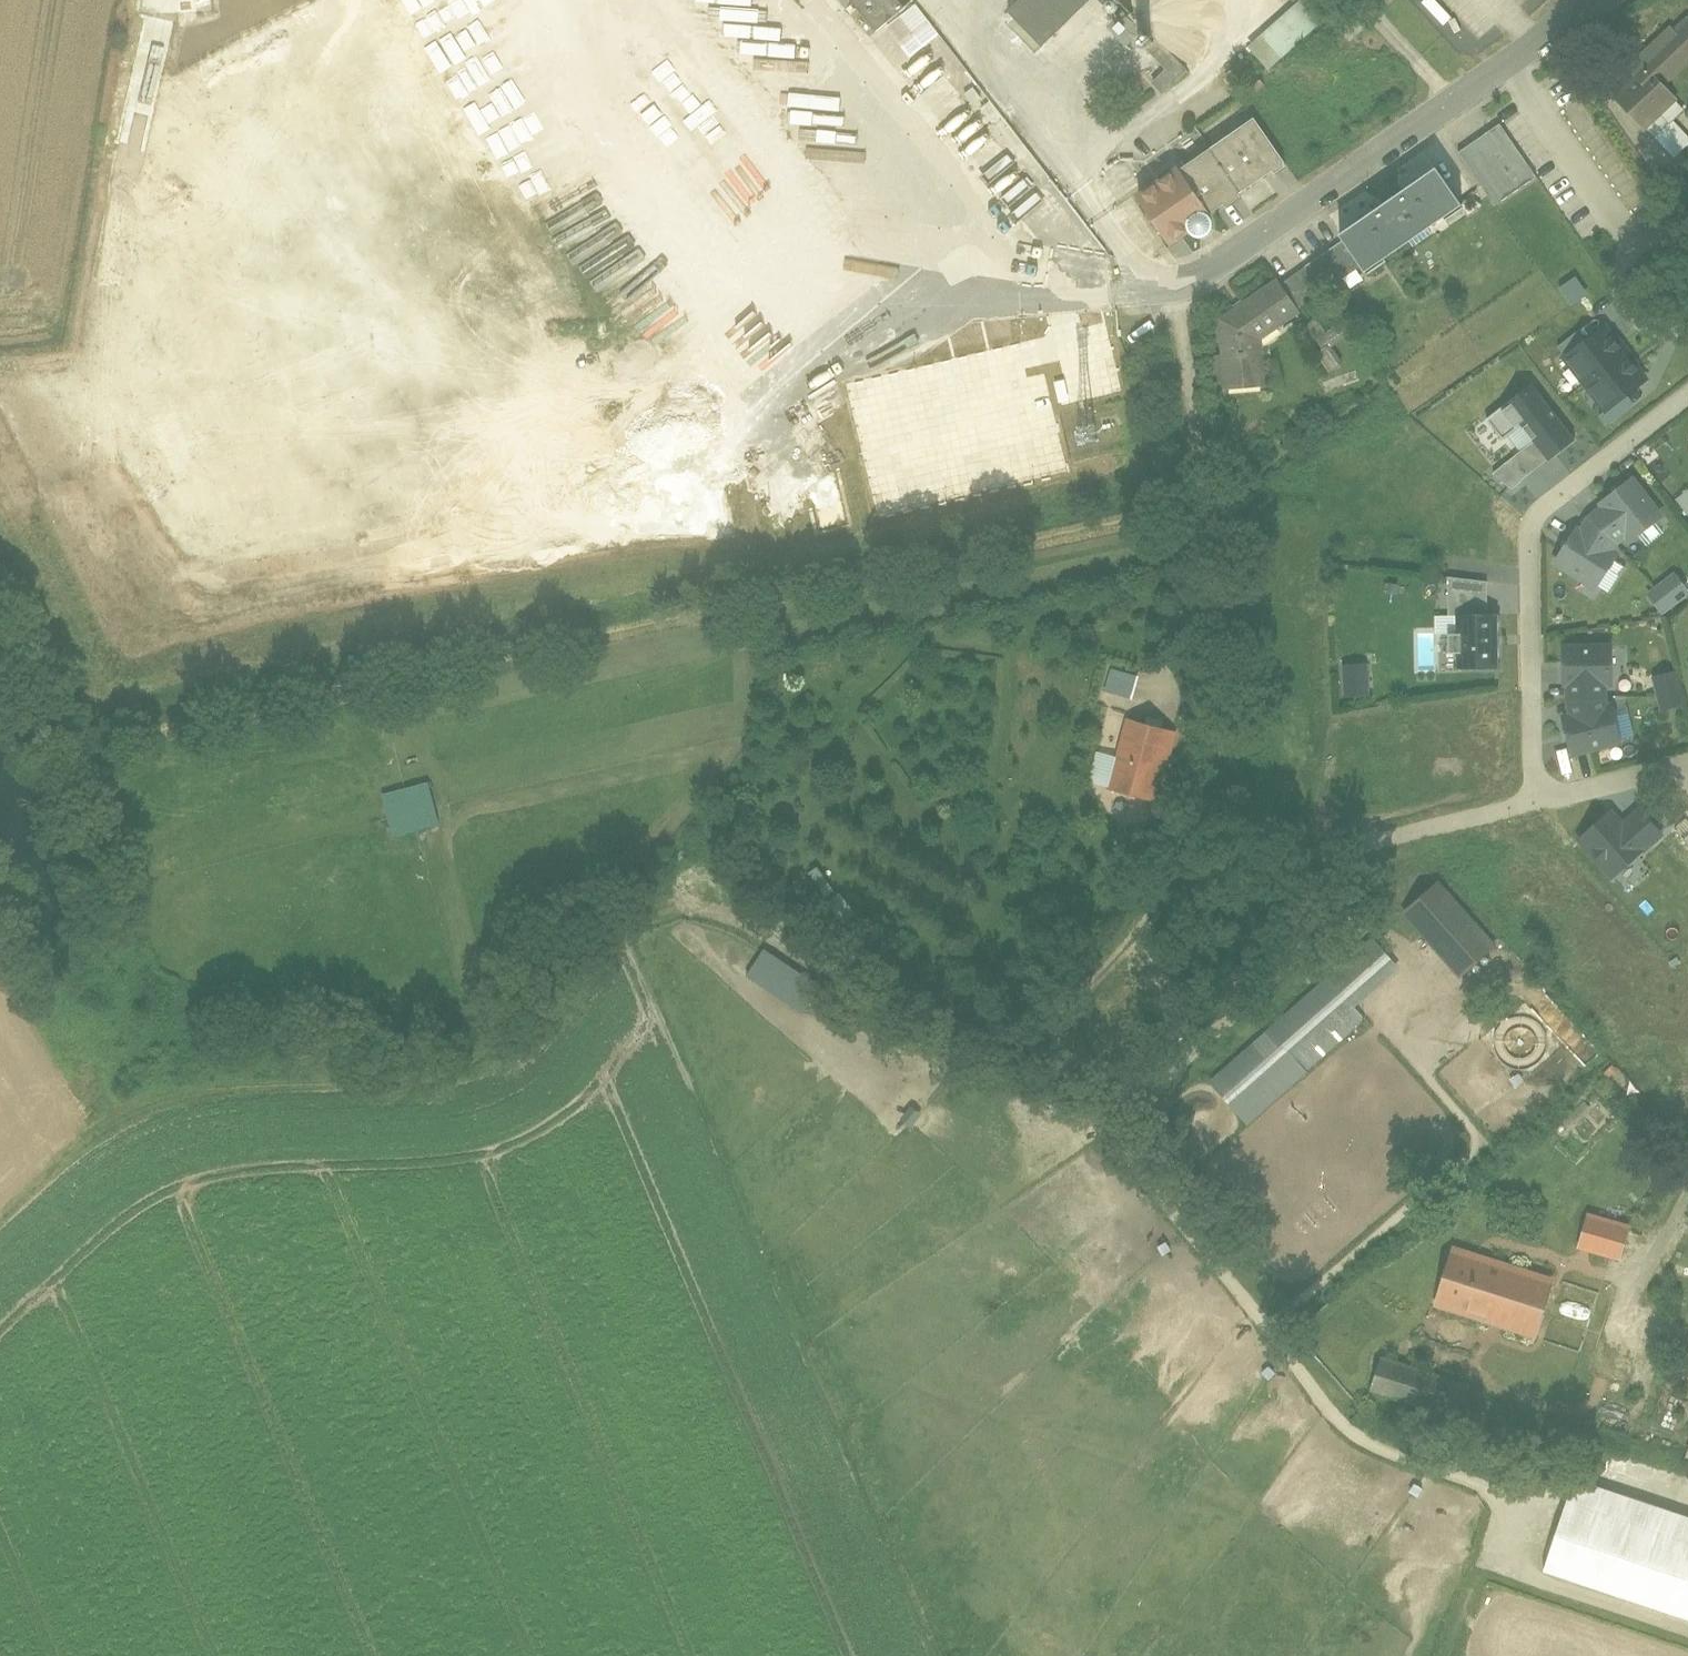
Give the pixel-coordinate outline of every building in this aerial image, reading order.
[(863,19),(887,0),(848,0),(863,19)] [(991,6),(1025,44),(1073,0),(998,0),(991,6)] [(1323,15),(1309,0),(1291,0),(1241,46),(1263,70),(1323,15)] [(1687,55),(1687,14),(1682,7),(1624,62),(1630,69),(1609,88),(1644,125),(1675,95),(1661,81),(1687,55)] [(1147,81),(1155,91),(1173,78),(1165,67),(1147,81)] [(1115,85),(1126,103),(1141,94),(1130,76),(1115,85)] [(1278,164),(1241,109),(1182,148),(1219,204),(1278,164)] [(1498,206),(1537,179),(1501,126),(1462,153),(1498,206)] [(1219,204),(1182,148),(1123,187),(1160,243),(1219,204)] [(1363,270),(1458,203),(1431,166),(1337,233),(1343,241),(1360,266),(1363,270)] [(1360,266),(1343,241),(1283,282),(1299,306),(1360,266)] [(1263,336),(1303,311),(1299,306),(1283,282),(1277,273),(1216,315),(1219,381),(1266,380),(1263,336)] [(1566,304),(1582,294),(1571,275),(1554,286),(1566,304)] [(1603,322),(1556,358),(1604,419),(1651,382),(1603,322)] [(1549,461),(1576,441),(1533,384),(1486,420),(1503,441),(1523,426),(1549,461)] [(1553,561),(1594,590),(1621,552),(1614,547),(1622,536),(1627,541),(1658,520),(1632,478),(1598,504),(1599,509),(1583,528),(1576,524),(1553,561)] [(1672,499),(1687,518),(1687,485),(1672,499)] [(1671,573),(1640,592),(1654,615),(1685,596),(1671,573)] [(1457,667),(1496,668),(1497,614),(1485,614),(1486,577),(1448,575),(1447,618),(1459,618),(1457,667)] [(1570,755),(1621,742),(1613,701),(1608,701),(1605,681),(1611,681),(1610,641),(1560,640),(1561,685),(1565,685),(1567,712),(1559,715),(1570,755)] [(1364,662),(1341,664),(1344,698),(1367,696),(1364,662)] [(1108,667),(1101,690),(1127,698),(1134,675),(1108,667)] [(1650,673),(1654,709),(1681,705),(1676,669),(1650,673)] [(1158,728),(1124,720),(1108,788),(1142,797),(1158,728)] [(425,782),(377,794),(388,837),(436,825),(425,782)] [(1614,876),(1644,849),(1611,813),(1581,839),(1614,876)] [(1398,904),(1448,976),(1490,947),(1439,875),(1398,904)] [(1240,1124),(1365,1022),(1352,1005),(1395,969),(1371,939),(1202,1077),(1240,1124)] [(756,950),(740,978),(801,1011),(816,983),(756,950)] [(1580,1209),(1568,1245),(1611,1260),(1623,1223),(1580,1209)] [(1536,1333),(1552,1282),(1454,1252),(1438,1303),(1536,1333)] [(1455,1420),(1466,1386),(1371,1356),(1361,1390),(1455,1420)] [(1687,1615),(1687,1520),(1567,1480),(1539,1566),(1687,1615)]
